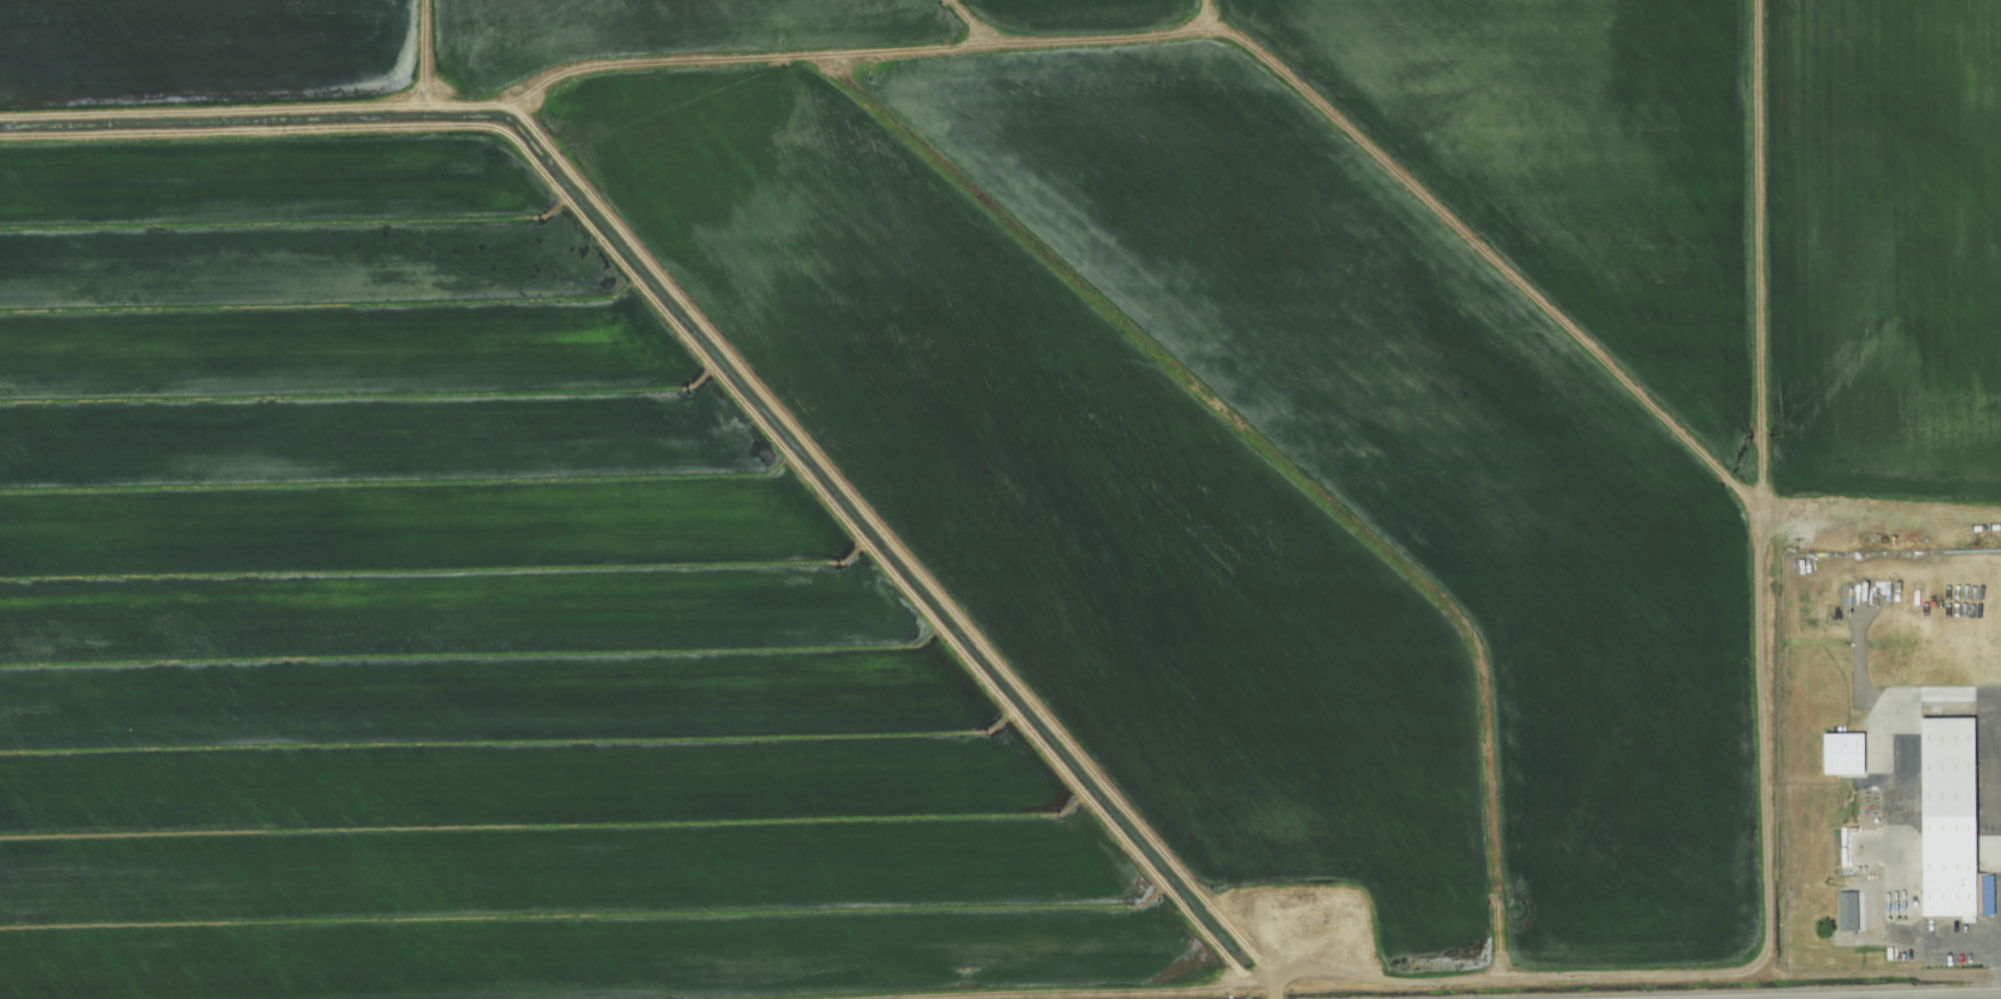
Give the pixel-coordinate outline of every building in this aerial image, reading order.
[(1920,899),(1927,899),(1927,915),(1973,915),(1971,717),(1918,717),(1920,899)] [(1861,732),(1821,733),(1822,773),(1861,772),(1861,732)] [(1985,885),(1981,886),(1981,898),(1992,898),(1991,875),(1984,875),(1985,885)] [(1856,930),(1855,891),(1836,891),(1837,930),(1856,930)]
